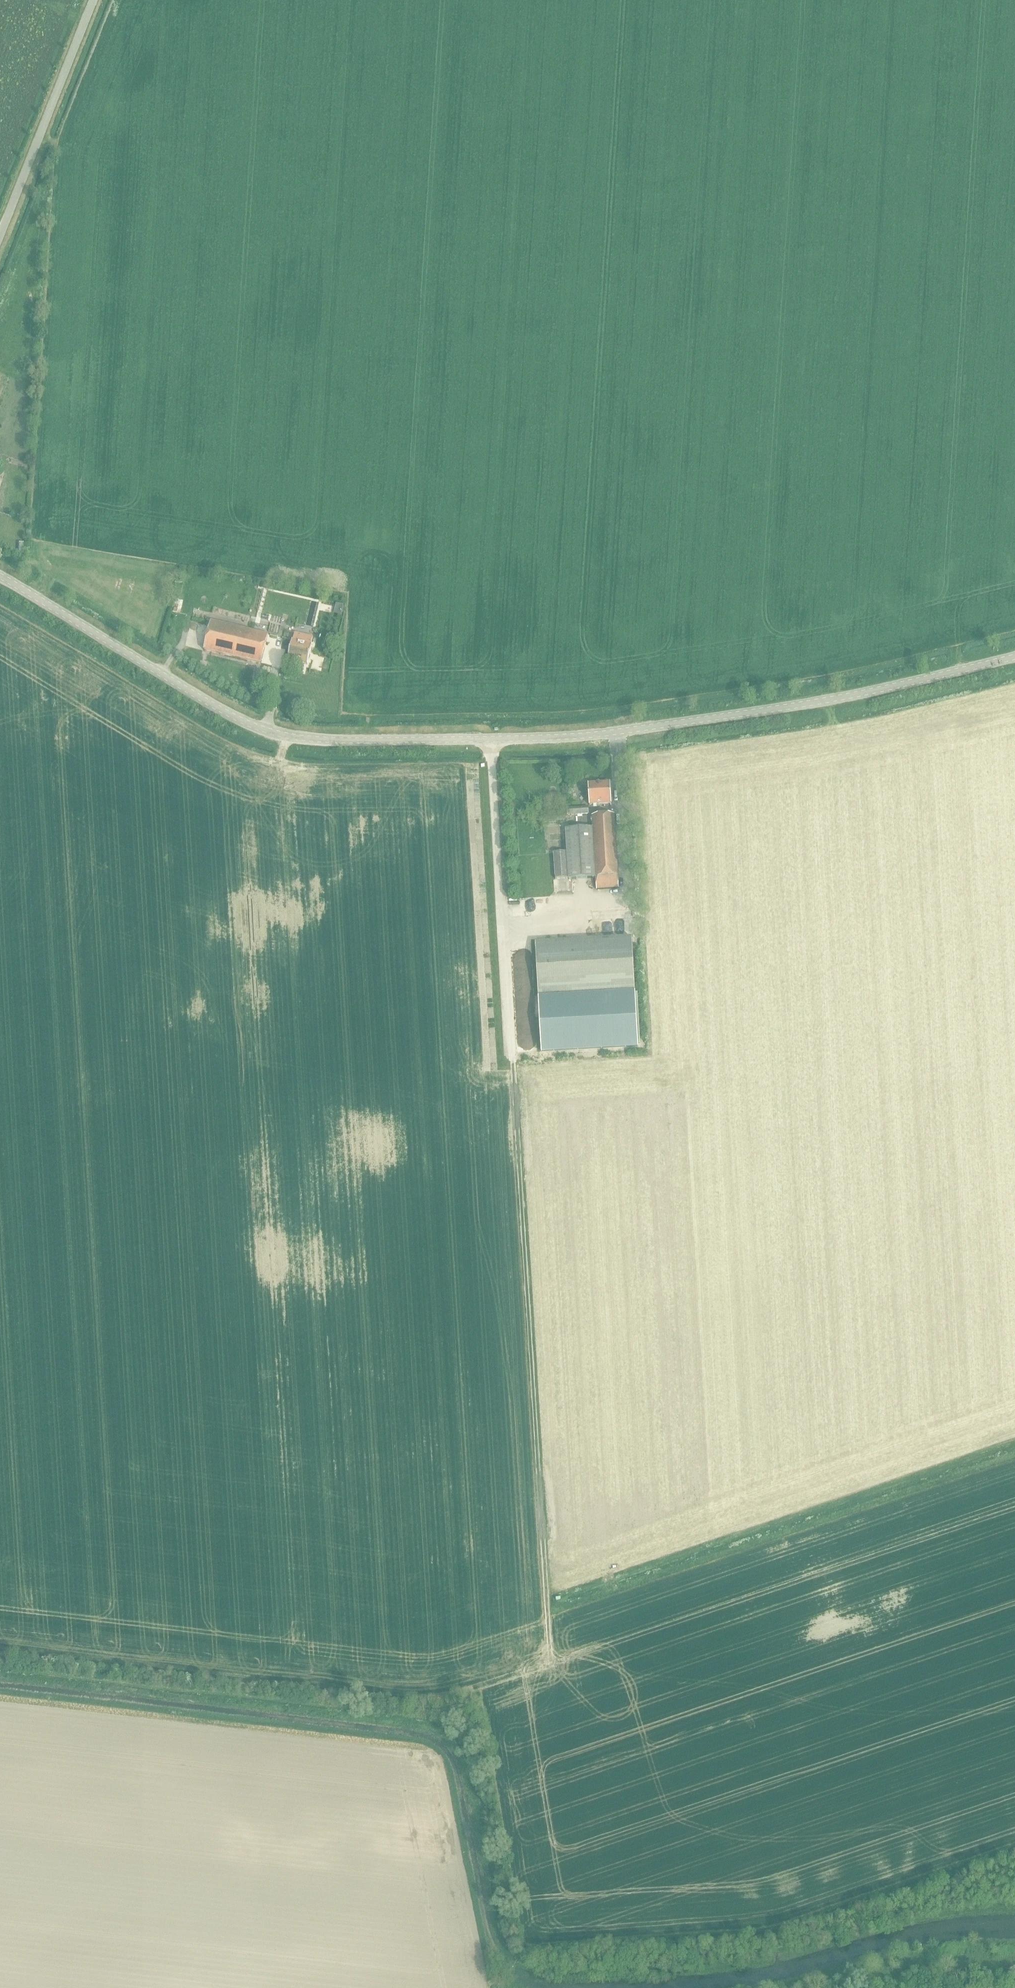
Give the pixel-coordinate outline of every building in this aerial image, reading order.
[(11,477),(8,488),(18,491),(21,480),(11,477)] [(205,650),(261,664),(268,634),(212,621),(205,650)] [(292,640),(287,660),(307,664),(312,645),(311,645),(312,637),(295,633),(293,640),(292,640)] [(588,784),(589,805),(611,804),(610,783),(588,784)] [(567,808),(568,815),(588,814),(587,807),(567,808)] [(596,889),(618,888),(614,815),(592,816),(593,827),(565,829),(567,852),(553,853),(555,879),(568,878),(568,879),(596,878),(596,889)] [(543,903),(537,905),(539,911),(546,908),(543,903)] [(535,943),(538,996),(637,990),(632,938),(535,943)] [(637,990),(538,996),(543,1053),(641,1047),(637,990)]
